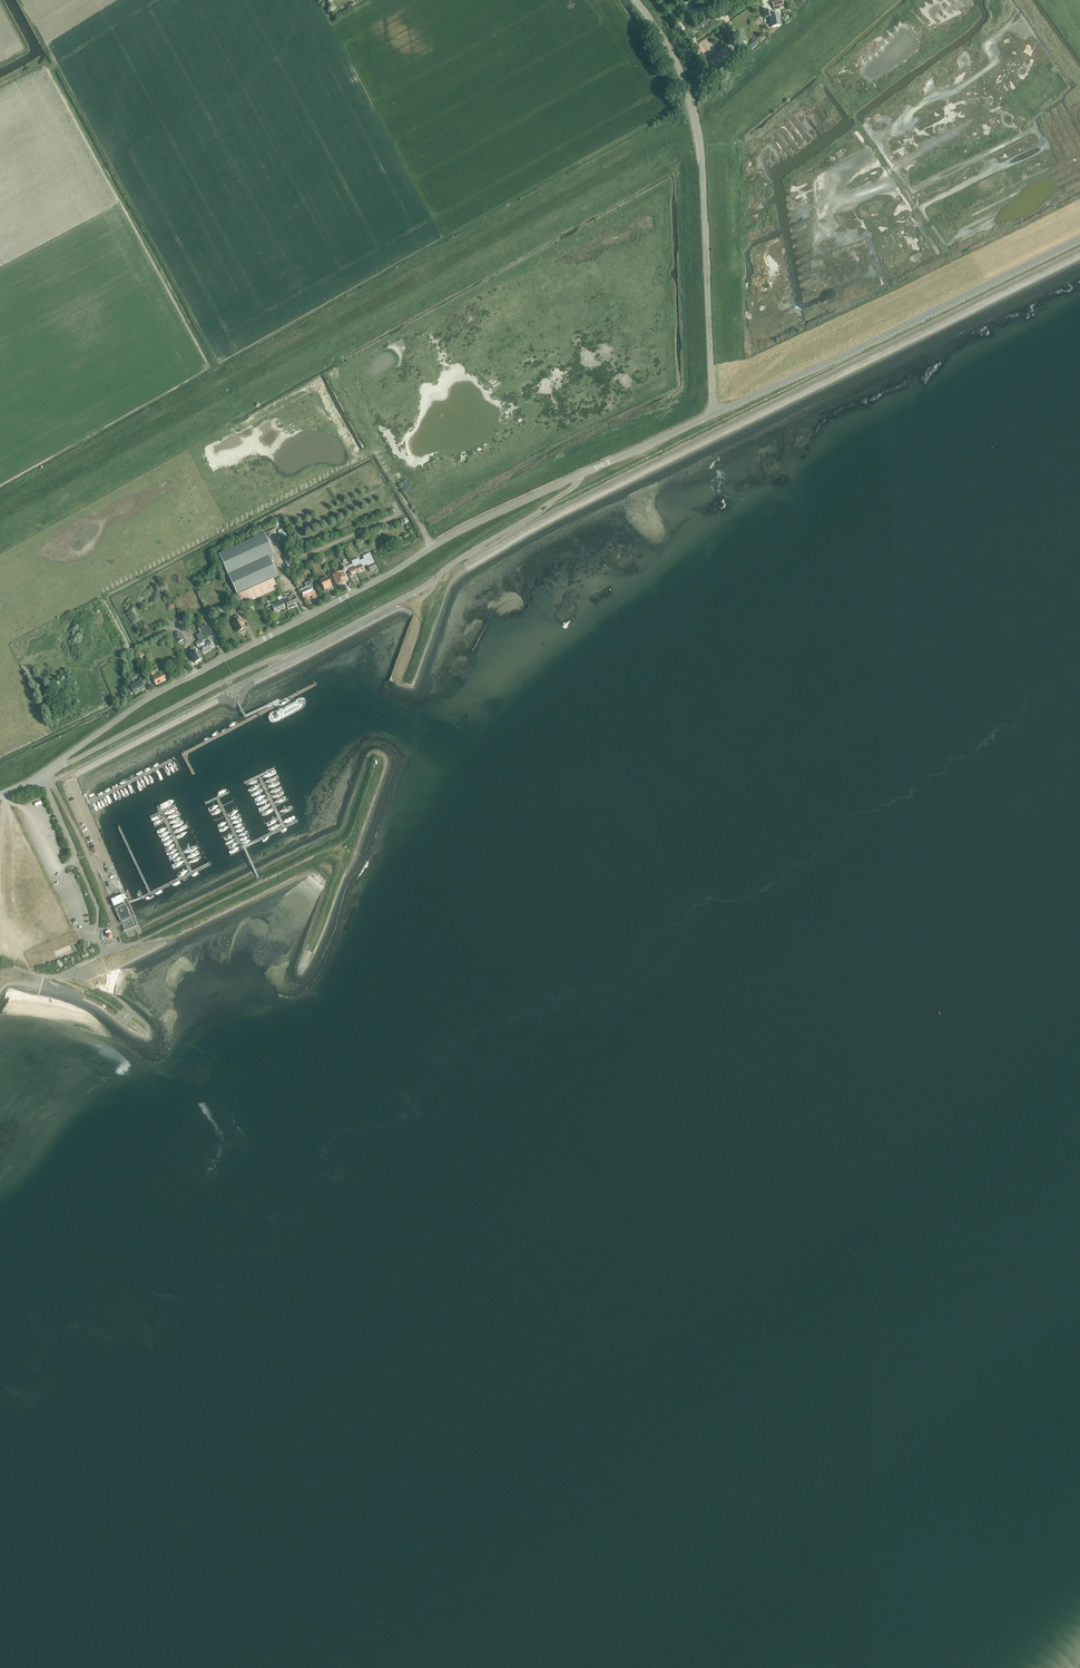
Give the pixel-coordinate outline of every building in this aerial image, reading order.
[(779,14),(773,15),(772,10),(769,11),(772,28),(781,26),(779,14)] [(219,555),(242,606),(278,589),(273,579),(278,577),(269,556),(274,554),(265,534),(219,555)] [(290,551),(288,552),(285,547),(282,549),(286,558),(290,556),(289,554),(291,553),(290,551)] [(359,558),(353,561),(358,573),(364,570),(363,567),(367,565),(370,572),(377,568),(370,553),(363,557),(364,559),(362,560),(363,561),(361,562),(359,558)] [(284,559),(290,571),(295,569),(289,557),(284,559)] [(352,576),(358,573),(354,564),(353,561),(352,562),(353,564),(347,567),(352,576)] [(341,582),(346,580),(342,571),(339,572),(339,571),(336,572),(336,574),(333,575),(337,584),(338,584),(339,585),(341,584),(341,582)] [(320,581),(325,590),(332,586),(328,577),(320,581)] [(313,598),(317,596),(310,581),(305,583),(306,586),(299,589),(304,599),(312,596),(313,598)] [(296,596),(293,597),(292,596),(284,600),(288,609),(295,606),(294,604),(298,603),(296,596)] [(275,611),(285,607),(281,599),(275,602),(274,600),(271,601),(275,611)] [(240,619),(239,620),(237,616),(233,618),(235,622),(233,623),(238,632),(239,631),(240,632),(241,633),(244,631),(245,630),(244,628),(245,628),(240,619)] [(200,629),(204,638),(209,635),(204,627),(200,629)] [(173,636),(176,643),(183,639),(179,633),(173,636)] [(209,640),(204,643),(202,639),(196,643),(201,653),(203,652),(204,653),(211,648),(210,646),(212,645),(209,640)] [(198,651),(197,652),(195,647),(190,649),(192,654),(191,655),(195,662),(202,659),(198,651)] [(157,673),(156,673),(153,669),(149,671),(152,675),(151,676),(156,685),(165,680),(161,673),(158,675),(157,673)] [(134,692),(135,694),(145,688),(143,684),(146,682),(143,677),(140,679),(140,681),(131,686),(131,687),(127,689),(130,694),(134,692)] [(111,900),(114,906),(114,907),(124,903),(122,896),(111,900)] [(121,923),(132,918),(126,905),(115,910),(121,923)] [(121,923),(124,931),(137,925),(134,917),(132,918),(121,923)]
